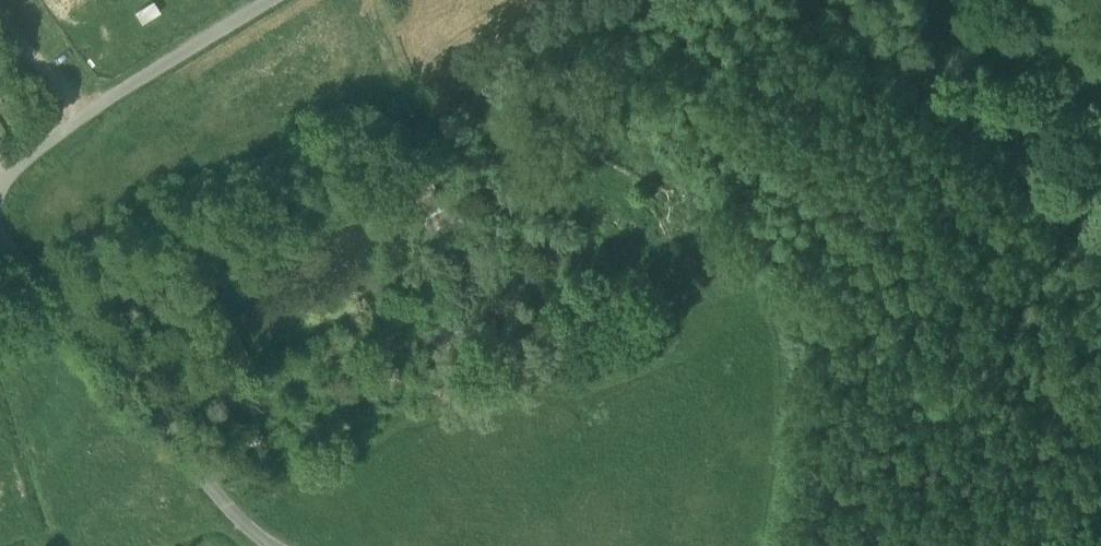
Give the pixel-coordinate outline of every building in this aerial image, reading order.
[(211,342),(215,351),(222,349),(217,339),(211,342)] [(227,346),(222,349),(215,351),(212,353),(220,373),(236,366),(227,346)]
